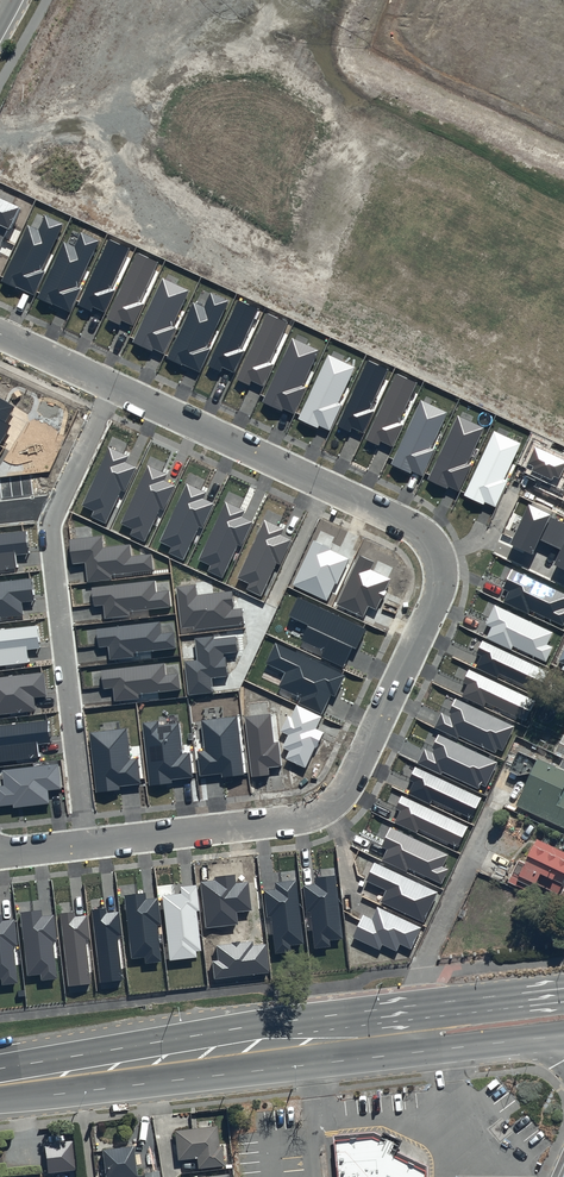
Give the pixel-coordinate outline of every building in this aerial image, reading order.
[(19,207),(0,198),(0,249),(19,207)] [(42,269),(63,224),(45,216),(38,230),(28,225),(2,281),(34,296),(45,271),(42,269)] [(77,287),(99,240),(81,232),(74,246),(64,241),(38,297),(70,312),(81,289),(77,287)] [(110,288),(129,249),(109,239),(78,305),(91,312),(93,307),(105,312),(115,290),(110,288)] [(158,262),(137,252),(106,319),(120,325),(122,321),(133,326),(143,304),(140,302),(158,262)] [(189,290),(163,278),(133,342),(152,351),(154,349),(164,353),(176,327),(172,325),(189,290)] [(207,347),(228,300),(210,292),(204,307),(193,302),(168,357),(199,371),(210,349),(207,347)] [(259,309),(238,299),(207,365),(220,371),(222,367),(234,373),(244,351),(240,349),(259,309)] [(269,362),(287,323),(266,313),(235,380),(249,386),(251,381),(263,386),(273,364),(269,362)] [(319,350),(292,338),(263,402),(282,411),(283,409),(294,414),(306,388),(302,386),(319,350)] [(355,367),(328,355),(298,419),(318,428),(319,426),(330,430),(342,404),(339,403),(355,367)] [(370,409),(388,370),(368,361),(338,426),(350,432),(352,428),(364,433),(374,411),(370,409)] [(417,383),(396,374),(365,440),(379,446),(381,442),(392,447),(402,425),(398,423),(417,383)] [(12,425),(7,421),(16,406),(0,396),(0,444),(12,425)] [(447,412),(421,400),(391,464),(411,473),(412,471),(423,476),(435,450),(431,448),(447,412)] [(483,428),(458,416),(428,479),(447,489),(449,486),(459,492),(472,466),(466,463),(483,428)] [(521,444),(494,431),(464,495),(483,504),(484,501),(495,507),(508,480),(504,478),(521,444)] [(533,438),(520,466),(542,476),(538,484),(563,495),(563,493),(563,460),(545,451),(548,445),(533,438)] [(125,492),(136,467),(125,462),(128,456),(108,447),(81,506),(93,512),(91,517),(105,524),(121,490),(125,492)] [(163,510),(175,485),(164,480),(167,474),(147,465),(120,524),(132,529),(129,535),(144,542),(160,508),(163,510)] [(203,529),(214,503),(203,498),(206,492),(187,483),(159,542),(171,548),(169,554),(183,560),(199,527),(203,529)] [(242,547),(254,522),(243,517),(245,511),(226,502),(198,561),(211,566),(208,572),(223,579),(238,545),(242,547)] [(529,504),(510,544),(533,554),(540,540),(561,549),(553,565),(563,570),(563,521),(529,504)] [(280,564),(292,539),(281,534),(284,528),(264,519),(237,578),(249,584),(246,589),(261,596),(277,563),(280,564)] [(25,531),(0,534),(0,571),(17,569),(15,555),(27,553),(25,531)] [(101,537),(70,540),(72,564),(85,563),(87,582),(112,580),(112,575),(153,571),(151,555),(130,557),(129,545),(102,548),(101,537)] [(349,559),(312,542),(292,585),(327,601),(335,583),(337,584),(349,559)] [(374,562),(360,555),(336,604),(363,617),(368,606),(376,610),(391,579),(371,570),(374,562)] [(513,568),(503,589),(509,591),(504,602),(528,614),(530,610),(563,626),(563,624),(563,593),(513,568)] [(31,578),(0,582),(0,617),(24,615),(22,603),(34,601),(31,578)] [(155,580),(92,587),(94,606),(103,605),(105,618),(129,616),(128,611),(171,607),(169,590),(156,592),(155,580)] [(196,585),(176,586),(180,629),(194,627),(194,630),(244,625),(242,609),(233,610),(232,591),(197,594),(196,585)] [(366,630),(299,599),(291,616),(309,624),(302,640),(323,650),(320,657),(343,668),(352,648),(357,650),(366,630)] [(554,632),(495,605),(486,625),(491,628),(486,638),(511,650),(513,646),(546,661),(552,647),(548,645),(554,632)] [(159,622),(96,628),(98,648),(108,647),(109,660),(133,658),(133,653),(176,648),(174,632),(160,634),(159,622)] [(37,626),(0,630),(0,666),(29,663),(27,650),(39,649),(37,626)] [(213,636),(195,638),(197,660),(184,661),(187,695),(213,693),(212,678),(228,677),(226,656),(224,657),(223,653),(238,652),(236,637),(214,639),(213,636)] [(548,672),(483,640),(476,654),(481,656),(475,667),(497,678),(500,673),(538,692),(548,672)] [(345,675),(275,642),(265,664),(285,673),(278,687),(301,698),(298,704),(322,715),(331,695),(335,696),(345,675)] [(164,663),(101,669),(103,689),(113,687),(114,701),(138,699),(138,694),(180,689),(179,673),(165,674),(164,663)] [(537,700),(469,668),(463,682),(468,685),(462,696),(484,707),(486,703),(526,722),(537,700)] [(44,672),(0,677),(0,715),(36,711),(34,698),(46,696),(44,672)] [(515,726),(456,698),(447,716),(442,713),(435,728),(458,739),(460,736),(496,753),(498,749),(503,751),(515,726)] [(321,717),(297,705),(291,717),(288,716),(280,732),(288,735),(282,748),(289,751),(285,759),(305,768),(315,748),(316,748),(324,733),(315,729),(321,717)] [(273,743),(270,714),(245,717),(251,778),(270,776),(269,768),(281,766),(278,742),(273,743)] [(244,775),(237,716),(201,720),(204,751),(197,752),(200,776),(221,773),(221,777),(244,775)] [(48,719),(0,725),(0,762),(39,757),(37,744),(51,742),(48,719)] [(158,721),(142,723),(149,786),(172,783),(172,780),(192,778),(190,753),(182,754),(179,723),(159,725),(158,721)] [(130,759),(127,728),(89,732),(96,793),(120,790),(119,786),(140,784),(137,758),(130,759)] [(498,762),(439,734),(431,751),(425,748),(417,763),(441,775),(442,771),(478,788),(480,784),(486,787),(498,762)] [(540,763),(517,808),(563,830),(563,761),(558,771),(540,763)] [(2,771),(4,786),(0,786),(0,806),(13,805),(13,808),(50,804),(48,791),(61,789),(58,764),(2,771)] [(481,798),(415,767),(409,780),(414,782),(408,794),(430,805),(432,800),(472,819),(481,798)] [(468,827),(402,795),(395,809),(400,811),(394,822),(416,833),(418,829),(458,847),(468,827)] [(448,854),(390,826),(380,847),(386,850),(382,860),(407,872),(409,868),(441,883),(448,869),(442,867),(448,854)] [(521,880),(538,889),(539,886),(559,896),(563,887),(563,853),(540,842),(521,880)] [(438,892),(375,862),(366,881),(386,890),(381,902),(424,922),(438,892)] [(236,883),(235,875),(215,877),(215,880),(201,882),(206,928),(238,924),(237,913),(252,911),(248,882),(236,883)] [(342,939),(335,876),(315,878),(316,884),(303,886),(306,913),(310,913),(314,949),(330,947),(329,940),(342,939)] [(303,944),(296,879),(275,882),(275,889),(264,890),(267,918),(271,917),(275,953),(291,952),(290,945),(303,944)] [(200,911),(197,885),(180,886),(181,894),(162,896),(170,961),(197,957),(196,951),(201,951),(196,911),(200,911)] [(146,899),(145,893),(124,895),(131,959),(144,957),(145,964),(161,962),(157,925),(161,924),(158,898),(146,899)] [(121,935),(119,912),(106,913),(106,907),(91,909),(99,984),(122,981),(117,935),(121,935)] [(421,927),(377,907),(372,919),(363,915),(352,937),(380,950),(383,945),(397,951),(400,944),(411,949),(421,927)] [(57,941),(54,915),(42,916),(41,910),(20,912),(28,975),(41,974),(42,980),(58,978),(53,942),(57,941)] [(90,939),(87,916),(75,917),(74,911),(60,913),(68,987),(91,985),(86,939),(90,939)] [(14,920),(3,921),(2,914),(0,915),(0,979),(1,979),(1,985),(18,983),(13,946),(17,946),(14,920)] [(253,946),(253,941),(216,945),(218,960),(212,961),(214,979),(269,973),(266,944),(253,946)] [(379,1173),(388,1176),(425,1176),(431,1165),(392,1146),(397,1135),(373,1128),(338,1136),(341,1176),(377,1176),(379,1173)] [(217,1129),(174,1134),(176,1163),(196,1161),(197,1171),(224,1169),(222,1150),(219,1150),(217,1129)] [(43,1147),(46,1176),(76,1174),(73,1144),(43,1147)] [(134,1151),(102,1153),(104,1176),(136,1176),(134,1151)]
